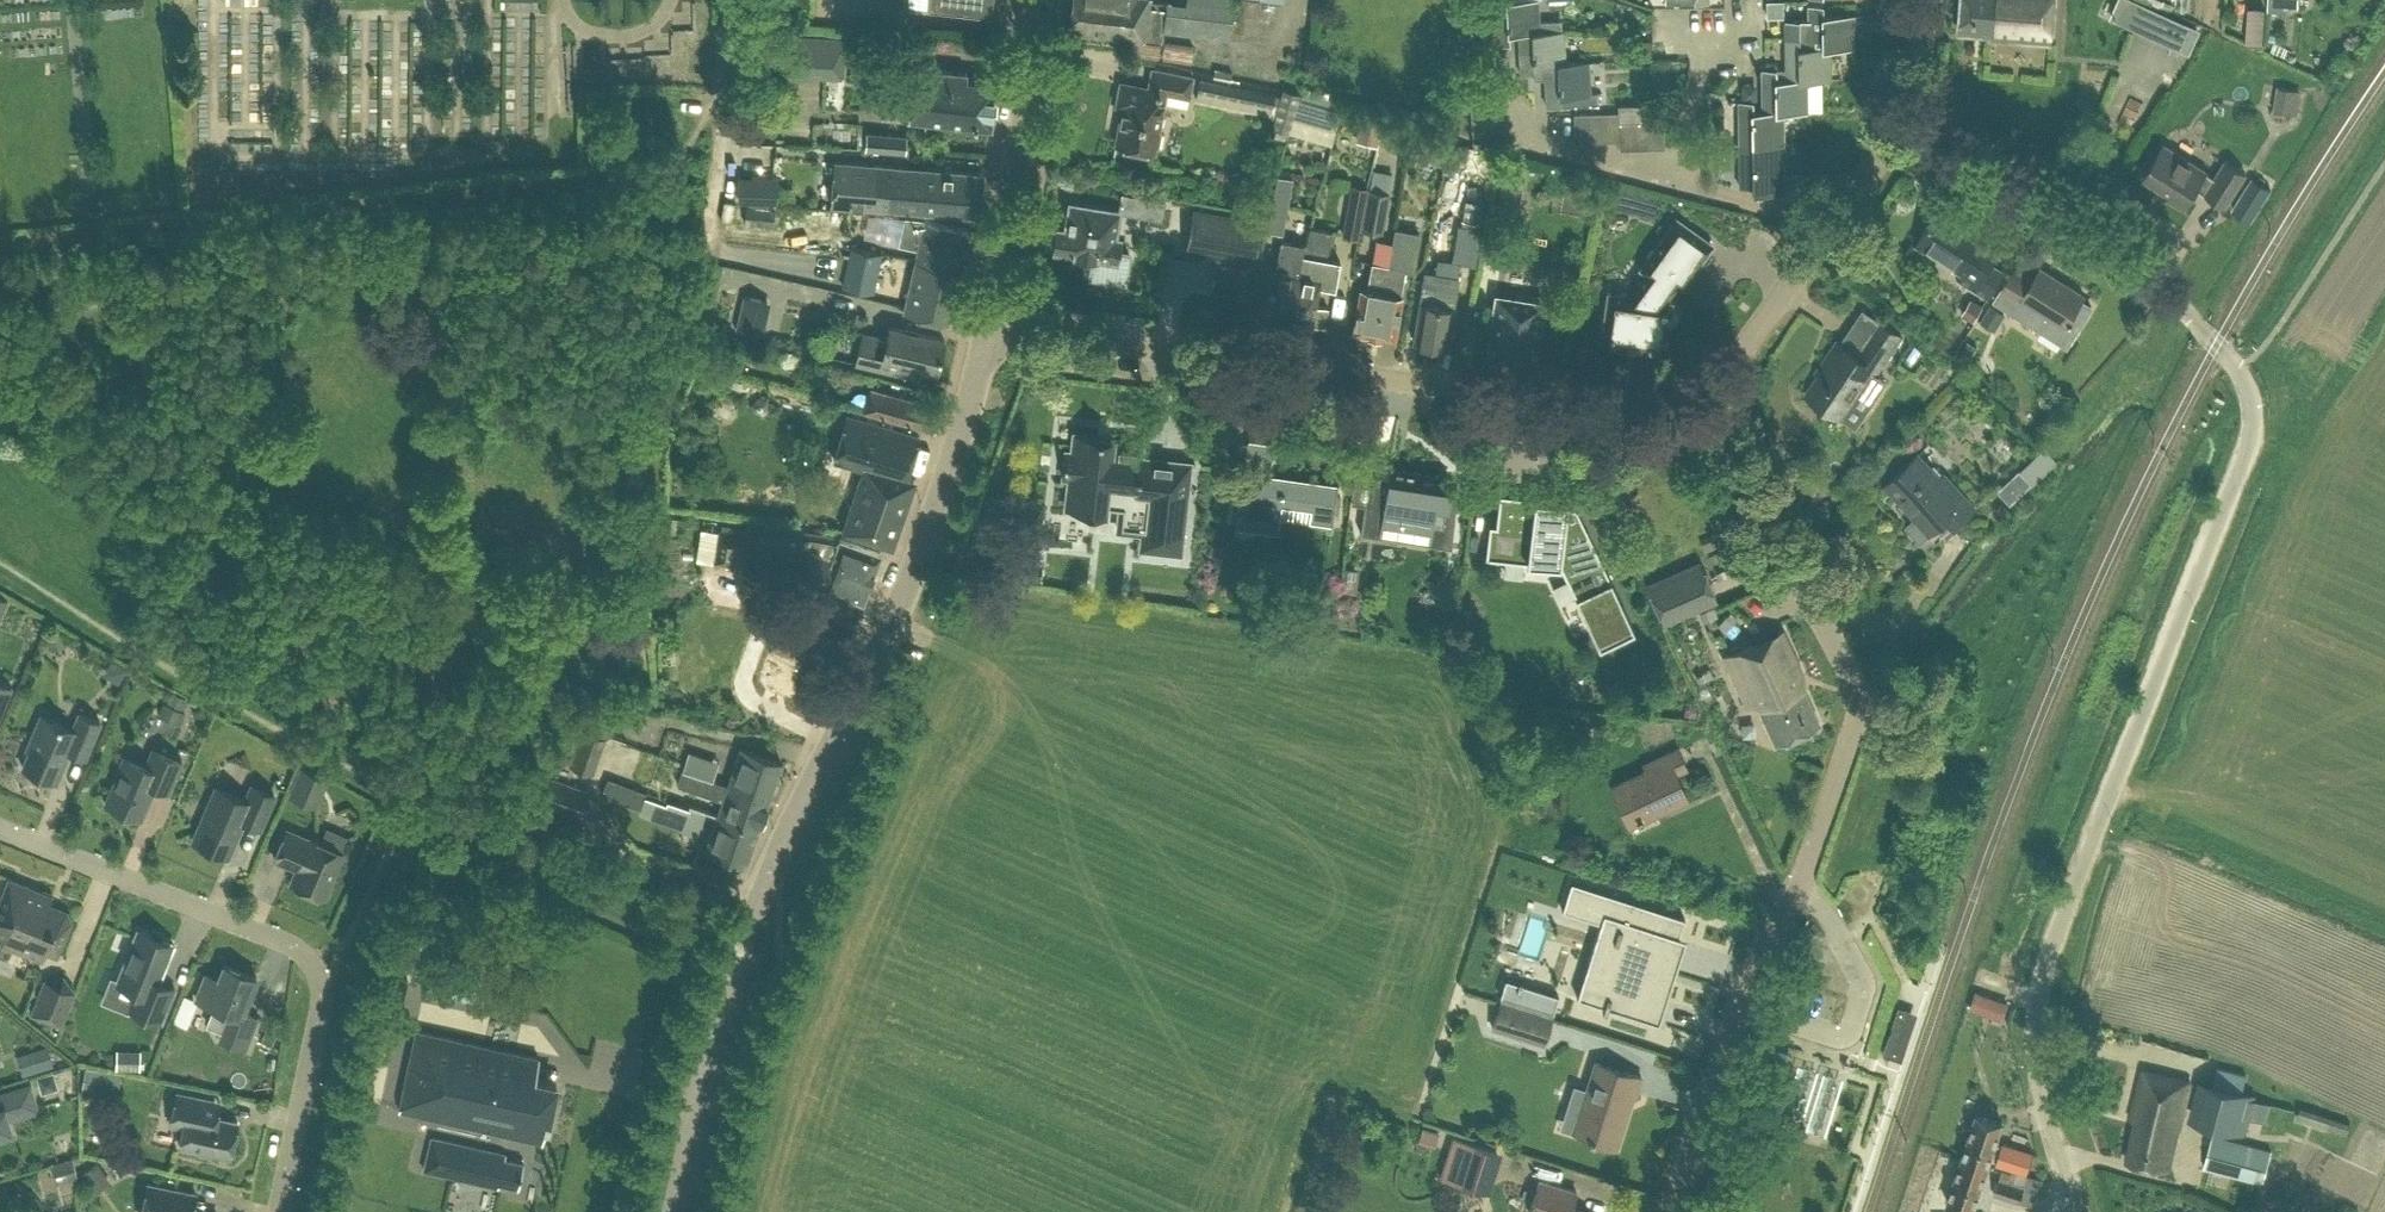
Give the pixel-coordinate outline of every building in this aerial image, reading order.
[(1068,28),(1161,41),(1163,29),(1229,37),(1234,0),(1186,0),(1185,3),(1166,1),(1166,3),(1150,1),(1150,0),(1072,0),(1068,28)] [(1563,30),(1563,20),(1539,21),(1538,0),(1493,0),(1494,42),(1509,42),(1508,31),(1518,30),(1563,30)] [(1960,30),(1989,33),(1989,37),(2051,42),(2055,0),(1962,0),(1960,30)] [(2146,0),(2135,25),(2158,35),(2169,10),(2146,0)] [(2268,12),(2285,13),(2286,5),(2298,6),(2298,0),(2269,0),(2268,12)] [(1785,1),(1769,1),(1769,17),(1786,16),(1785,1)] [(1785,20),(1785,35),(1799,35),(1799,47),(1808,47),(1829,47),(1852,47),(1852,13),(1821,14),(1821,3),(1807,4),(1808,20),(1785,20)] [(1252,6),(1253,25),(1283,24),(1282,5),(1252,6)] [(1543,62),(1564,61),(1563,30),(1518,30),(1520,73),(1534,72),(1534,62),(1543,62)] [(790,32),(788,75),(817,76),(817,61),(860,63),(861,34),(790,32)] [(1785,35),(1785,78),(1806,78),(1829,78),(1829,47),(1808,47),(1799,47),(1799,35),(1785,35)] [(1197,63),(1199,48),(1169,44),(1167,59),(1197,63)] [(1588,60),(1564,61),(1543,62),(1545,105),(1594,103),(1594,93),(1589,93),(1588,60)] [(967,70),(912,65),(907,115),(990,123),(994,80),(966,78),(967,70)] [(1761,67),(1762,110),(1782,110),(1806,110),(1806,78),(1785,78),(1776,78),(1776,67),(1761,67)] [(1192,76),(1152,68),(1148,87),(1121,82),(1117,103),(1123,104),(1116,142),(1154,149),(1165,91),(1188,95),(1192,76)] [(1199,78),(1195,97),(1273,115),(1270,126),(1288,131),(1291,118),(1330,128),(1334,114),(1302,105),(1296,104),(1296,100),(1298,92),(1281,88),(1279,96),(1199,78)] [(2280,90),(2281,113),(2305,112),(2304,89),(2280,90)] [(2128,97),(2127,129),(2154,130),(2155,98),(2128,97)] [(1782,141),(1782,110),(1762,110),(1752,110),(1752,99),(1738,99),(1738,142),(1782,141)] [(1617,120),(1632,120),(1639,119),(1639,103),(1617,104),(1617,110),(1617,120)] [(305,106),(270,105),(269,128),(305,129),(305,106)] [(1603,139),(1617,138),(1617,120),(1617,110),(1603,111),(1603,139)] [(1589,139),(1588,111),(1572,112),(1574,140),(1589,139)] [(1588,111),(1589,139),(1603,139),(1603,111),(1588,111)] [(1387,143),(1390,119),(1366,116),(1364,140),(1387,143)] [(1633,147),(1648,147),(1647,119),(1639,119),(1632,120),(1633,147)] [(1662,119),(1647,119),(1648,147),(1663,146),(1662,119)] [(1617,120),(1617,138),(1618,148),(1633,147),(1632,120),(1617,120)] [(906,134),(866,131),(864,146),(905,150),(906,134)] [(1782,141),(1738,142),(1739,184),(1751,184),(1751,190),(1783,190),(1782,141)] [(2207,170),(2165,144),(2144,175),(2171,193),(2169,197),(2184,206),(2197,185),(2207,191),(2206,192),(2226,204),(2246,172),(2227,160),(2216,177),(2206,171),(2207,170)] [(982,171),(834,158),(830,201),(978,214),(982,171)] [(777,176),(740,174),(739,197),(776,199),(777,176)] [(1291,177),(1276,174),(1266,230),(1281,233),(1291,177)] [(1360,228),(1367,187),(1350,183),(1340,236),(1355,238),(1358,227),(1360,228)] [(1367,187),(1360,228),(1380,232),(1387,190),(1367,187)] [(1163,198),(1120,191),(1118,208),(1069,200),(1064,226),(1057,225),(1057,227),(1055,228),(1054,229),(1053,231),(1052,232),(1051,234),(1051,236),(1051,238),(1052,239),(1053,241),(1053,243),(1054,244),(1054,246),(1074,249),(1074,250),(1093,253),(1089,273),(1123,278),(1128,251),(1116,249),(1118,235),(1113,234),(1117,213),(1159,220),(1163,198)] [(1976,287),(1989,296),(2005,270),(1992,262),(2002,245),(1939,205),(1917,241),(1965,270),(1961,278),(1976,287)] [(1262,219),(1192,206),(1183,251),(1253,264),(1262,219)] [(915,259),(960,269),(969,227),(925,218),(905,216),(900,234),(920,238),(915,259)] [(1685,224),(1676,217),(1641,267),(1646,270),(1628,294),(1626,294),(1611,292),(1611,291),(1608,291),(1601,339),(1664,348),(1664,345),(1667,322),(1671,323),(1677,319),(1678,311),(1673,306),(1669,305),(1670,303),(1671,300),(1668,300),(1664,300),(1664,298),(1676,282),(1681,285),(1712,243),(1685,224)] [(1476,226),(1455,223),(1450,261),(1471,264),(1476,226)] [(1302,253),(1303,251),(1302,253),(1298,275),(1300,275),(1293,320),(1324,325),(1327,306),(1315,304),(1319,285),(1335,288),(1340,260),(1326,257),(1331,229),(1310,225),(1306,244),(1314,246),(1312,255),(1302,253)] [(1382,321),(1380,334),(1393,336),(1405,267),(1413,268),(1419,232),(1394,227),(1392,240),(1390,240),(1384,275),(1387,276),(1384,292),(1380,291),(1375,320),(1382,321)] [(1368,332),(1380,334),(1382,321),(1375,320),(1380,291),(1384,292),(1387,276),(1384,275),(1390,240),(1374,237),(1365,289),(1360,288),(1353,329),(1358,330),(1360,333),(1365,334),(1368,332)] [(1302,253),(1303,251),(1304,243),(1280,239),(1275,270),(1271,269),(1263,315),(1293,320),(1300,275),(1298,275),(1302,253)] [(881,252),(850,246),(847,257),(834,255),(830,275),(843,278),(842,285),(872,292),(881,252)] [(1510,246),(1502,275),(1516,279),(1524,250),(1510,246)] [(1928,257),(1909,275),(1923,290),(1942,272),(1928,257)] [(948,321),(960,269),(915,259),(903,311),(948,321)] [(2013,269),(1995,297),(2067,344),(2092,305),(2081,299),(2084,294),(2041,266),(2031,280),(2013,269)] [(1457,277),(1424,271),(1413,340),(1415,340),(1418,344),(1426,345),(1430,342),(1441,344),(1444,326),(1449,327),(1457,277)] [(743,294),(735,327),(764,334),(771,300),(743,294)] [(1542,301),(1495,294),(1486,354),(1533,361),(1542,301)] [(1982,320),(1989,304),(1976,297),(1968,313),(1982,320)] [(1902,334),(1881,320),(1859,352),(1839,339),(1824,361),(1827,363),(1807,391),(1841,414),(1873,367),(1877,370),(1902,334)] [(943,337),(889,325),(886,337),(862,332),(856,361),(913,374),(915,365),(936,370),(943,337)] [(940,407),(870,387),(863,409),(933,429),(940,407)] [(1027,412),(1024,424),(1043,429),(1046,416),(1027,412)] [(920,436),(847,415),(835,458),(863,465),(844,529),(887,541),(895,539),(917,478),(909,476),(920,436)] [(1117,528),(1142,531),(1140,546),(1179,551),(1189,462),(1140,456),(1141,446),(1111,443),(1112,436),(1097,434),(1074,432),(1072,451),(1065,450),(1062,476),(1069,477),(1065,507),(1089,510),(1104,512),(1105,504),(1119,506),(1117,528)] [(1272,442),(1247,438),(1235,524),(1276,530),(1278,513),(1331,521),(1337,481),(1268,472),(1272,442)] [(1940,476),(1917,452),(1887,480),(1918,513),(1907,523),(1921,537),(1946,513),(1956,523),(1975,505),(1945,472),(1940,476)] [(1389,466),(1387,475),(1369,472),(1359,531),(1380,534),(1383,514),(1429,521),(1426,542),(1451,545),(1457,486),(1448,485),(1450,476),(1438,474),(1389,466)] [(1535,496),(1499,492),(1495,524),(1489,523),(1485,555),(1559,564),(1571,558),(1586,591),(1575,596),(1598,644),(1633,627),(1633,625),(1632,625),(1575,507),(1534,502),(1535,496)] [(825,532),(746,520),(745,526),(720,523),(715,559),(747,564),(748,556),(783,562),(784,560),(802,564),(798,575),(832,587),(827,599),(848,607),(852,595),(863,599),(880,550),(839,536),(839,537),(825,532)] [(1020,560),(1004,558),(1001,575),(1018,577),(1039,579),(1042,563),(1020,560)] [(1715,599),(1697,560),(1644,584),(1662,623),(1715,599)] [(13,600),(0,594),(0,621),(3,622),(13,600)] [(1801,670),(1782,627),(1722,655),(1747,708),(1757,703),(1774,741),(1819,721),(1803,686),(1801,670)] [(769,658),(757,679),(786,695),(798,674),(769,658)] [(11,686),(0,681),(0,712),(11,686)] [(624,700),(597,690),(584,723),(611,733),(624,700)] [(100,721),(79,712),(72,727),(41,714),(26,748),(29,749),(22,766),(56,781),(69,750),(85,756),(100,721)] [(605,736),(569,723),(556,759),(591,772),(605,736)] [(686,758),(682,768),(768,797),(781,759),(742,745),(728,783),(700,774),(704,765),(686,758)] [(182,759),(153,747),(145,764),(126,756),(105,803),(140,818),(154,786),(168,792),(182,759)] [(1686,768),(1678,748),(1643,764),(1645,769),(1612,784),(1630,825),(1688,799),(1676,772),(1686,768)] [(328,777),(300,765),(288,793),(317,805),(328,777)] [(758,826),(768,797),(682,768),(677,782),(723,798),(718,812),(758,826)] [(646,792),(606,777),(600,794),(640,809),(646,792)] [(274,793),(252,784),(245,799),(216,786),(192,839),(228,854),(243,819),(260,827),(274,793)] [(671,801),(667,820),(701,827),(704,808),(671,801)] [(746,861),(758,826),(718,812),(706,847),(746,861)] [(309,839),(286,829),(274,857),(297,867),(291,882),(324,896),(343,851),(310,837),(309,839)] [(8,877),(0,898),(0,940),(1,943),(41,958),(44,950),(57,955),(71,920),(66,910),(48,902),(52,894),(8,877)] [(1571,881),(1561,910),(1616,927),(1612,939),(1614,940),(1604,971),(1586,965),(1576,996),(1659,1022),(1672,980),(1665,978),(1668,968),(1645,961),(1654,931),(1678,938),(1684,917),(1571,881)] [(173,943),(137,928),(116,981),(134,988),(126,1007),(161,1021),(175,987),(158,980),(173,943)] [(429,972),(424,991),(427,992),(473,1002),(482,964),(433,953),(429,972)] [(256,976),(224,963),(218,978),(206,973),(196,998),(230,1012),(220,1037),(245,1047),(257,1016),(242,1010),(256,976)] [(74,990),(42,978),(29,1013),(61,1025),(74,990)] [(1551,1016),(1498,999),(1489,1029),(1541,1045),(1551,1016)] [(539,1056),(416,1028),(399,1108),(543,1141),(546,1124),(547,1124),(556,1081),(535,1076),(539,1056)] [(55,1055),(32,1064),(36,1073),(59,1065),(55,1055)] [(1642,1075),(1595,1060),(1573,1129),(1589,1134),(1588,1137),(1616,1145),(1632,1094),(1635,1095),(1642,1075)] [(1819,1116),(1823,1099),(1839,1103),(1846,1072),(1809,1064),(1799,1111),(1819,1116)] [(2215,1067),(2211,1083),(2240,1091),(2245,1074),(2215,1067)] [(2190,1081),(2142,1069),(2130,1118),(2135,1119),(2126,1157),(2168,1168),(2177,1129),(2178,1129),(2190,1081)] [(2253,1094),(2197,1079),(2187,1118),(2243,1133),(2253,1094)] [(29,1085),(0,1094),(0,1132),(10,1129),(7,1117),(36,1109),(29,1085)] [(210,1098),(176,1091),(170,1123),(183,1125),(179,1144),(230,1155),(237,1120),(207,1114),(210,1098)] [(1977,1113),(1963,1157),(1989,1166),(2003,1122),(1977,1113)] [(1814,1115),(1809,1129),(1830,1136),(1834,1121),(1814,1115)] [(2269,1149),(2209,1134),(2200,1167),(2260,1182),(2269,1149)] [(1453,1135),(1439,1177),(1451,1181),(1486,1192),(1500,1151),(1465,1139),(1453,1135)] [(507,1153),(432,1136),(424,1169),(455,1176),(469,1179),(499,1186),(500,1182),(518,1186),(524,1161),(505,1157),(507,1153)] [(2026,1154),(2000,1144),(1995,1159),(2021,1169),(2026,1154)] [(1989,1166),(1963,1157),(1948,1201),(1974,1210),(1989,1166)] [(2012,1172),(2002,1169),(1995,1193),(2019,1201),(2020,1199),(2031,1203),(2035,1191),(2037,1192),(2041,1179),(2012,1170),(2012,1172)] [(44,1171),(44,1196),(81,1196),(82,1171),(44,1171)] [(1539,1177),(1529,1210),(1536,1211),(1591,1211),(1572,1206),(1577,1189),(1539,1177)] [(147,1182),(141,1211),(206,1211),(181,1207),(185,1190),(147,1182)]
